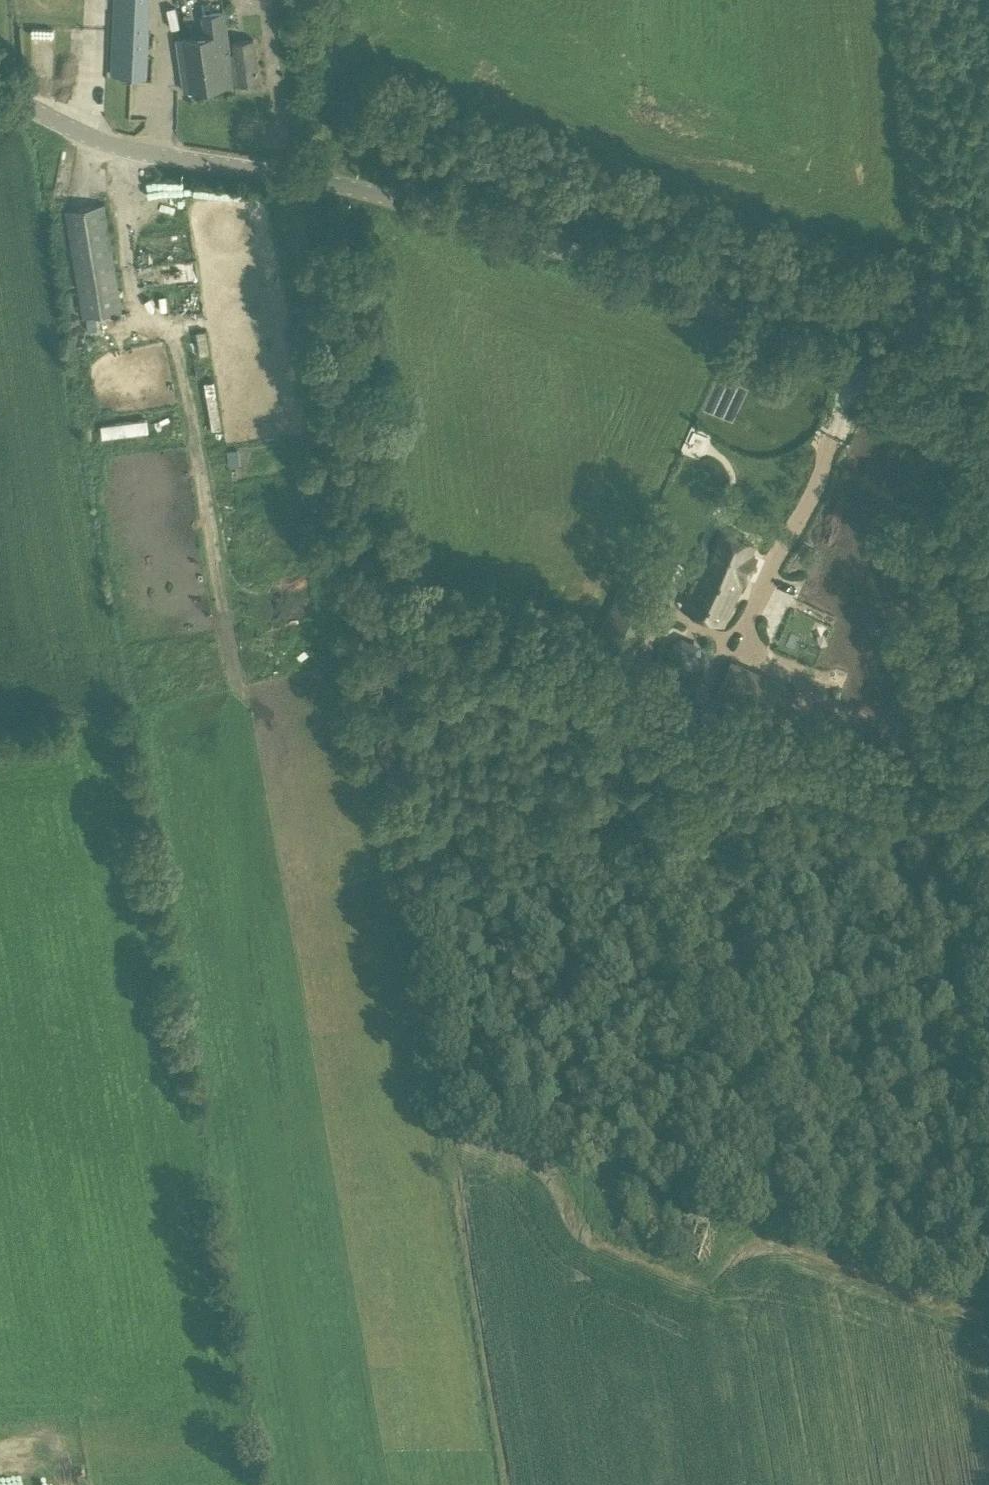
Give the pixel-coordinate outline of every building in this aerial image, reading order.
[(111,73),(146,75),(150,0),(116,0),(111,73)] [(234,82),(234,80),(231,59),(225,11),(203,14),(206,34),(178,37),(185,89),(234,82)] [(231,59),(234,80),(239,79),(239,84),(260,81),(254,38),(234,41),(236,59),(231,59)] [(100,202),(67,212),(85,316),(119,310),(100,202)] [(749,553),(754,543),(723,528),(712,551),(707,549),(683,602),(723,621),(743,577),(745,577),(755,555),(749,553)] [(686,677),(702,666),(701,644),(681,635),(664,648),(665,670),(686,677)] [(732,661),(718,693),(777,720),(792,689),(732,661)]
